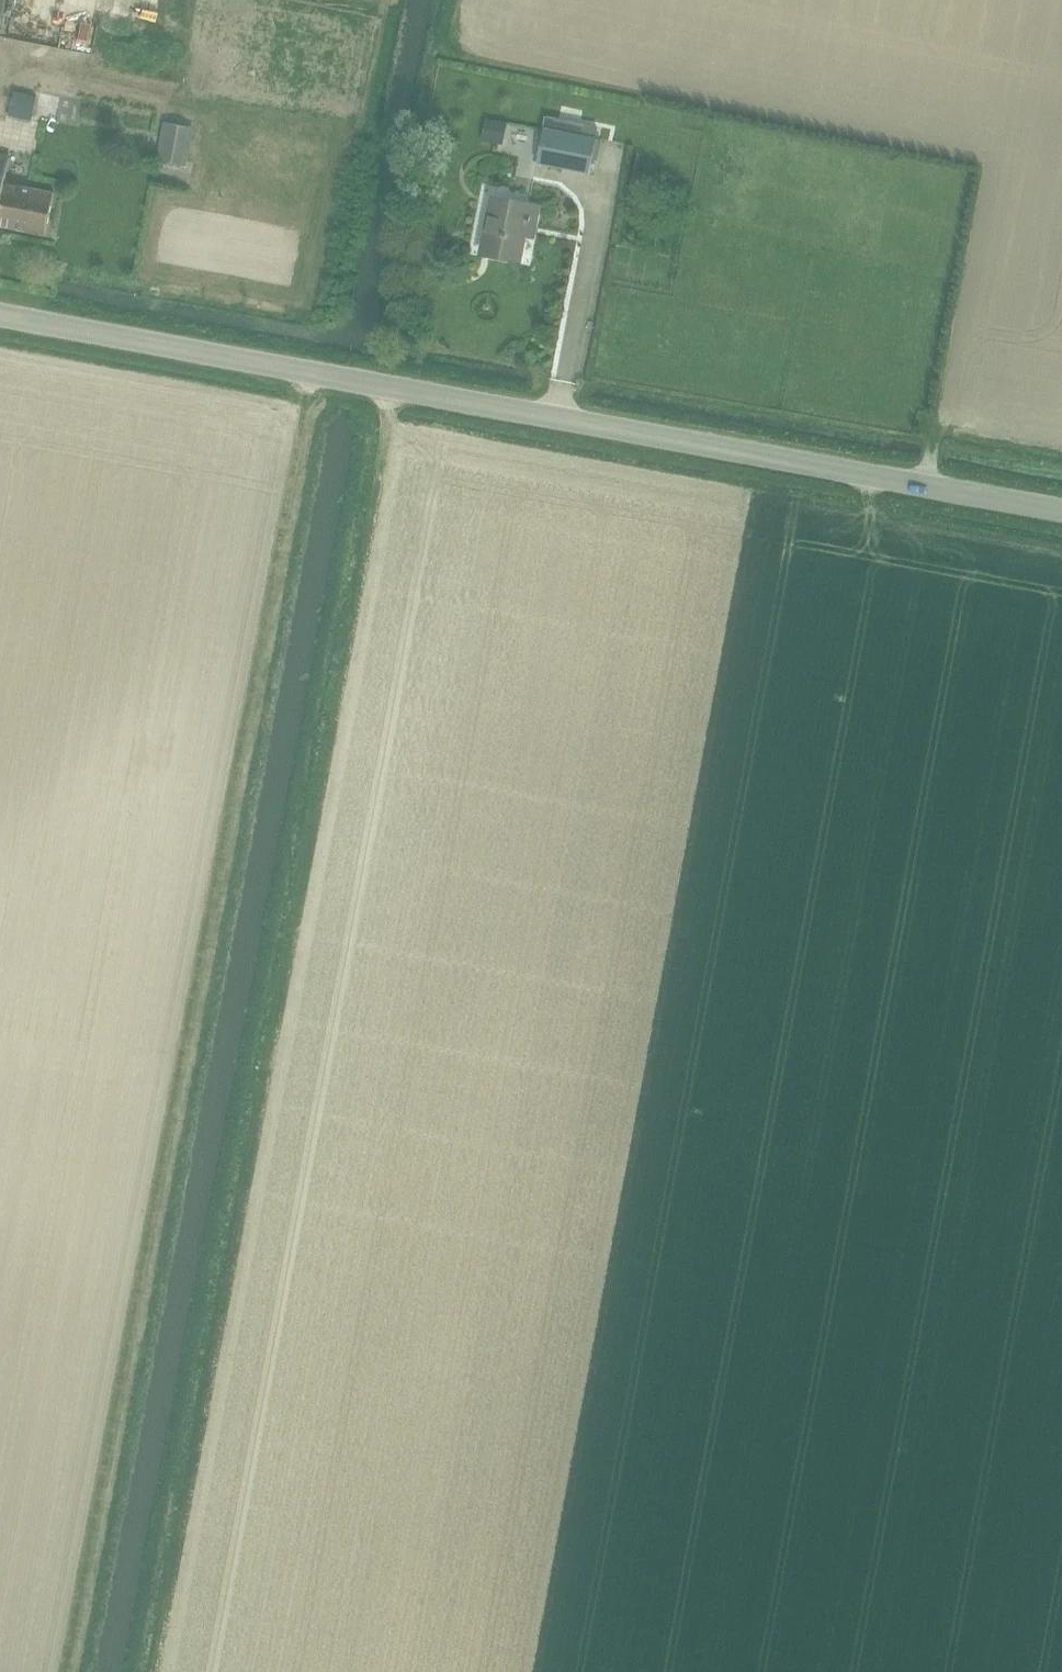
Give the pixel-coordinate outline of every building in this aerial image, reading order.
[(590,174),(598,138),(601,127),(547,115),(536,162),(590,174)] [(482,141),(503,145),(507,123),(486,119),(482,141)] [(164,122),(157,160),(188,165),(195,128),(164,122)] [(47,235),(55,193),(5,183),(10,158),(0,156),(0,225),(47,235)] [(532,226),(535,213),(514,209),(515,204),(494,200),(483,252),(517,259),(524,225),(532,226)]
